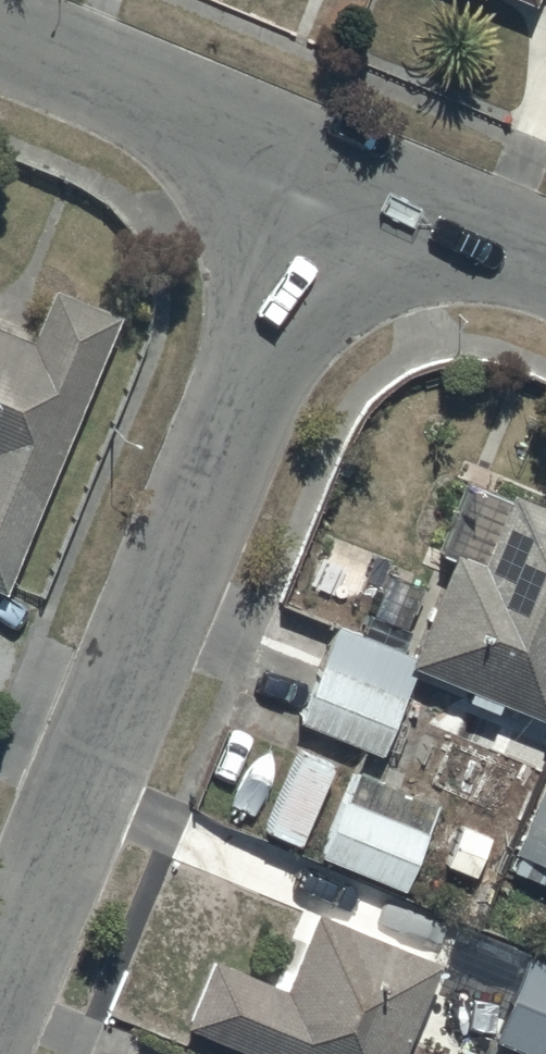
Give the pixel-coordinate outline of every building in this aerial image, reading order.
[(115,307),(49,280),(27,335),(0,324),(0,585),(1,586),(115,307)] [(510,484),(481,557),(454,546),(408,660),(468,685),(464,693),(494,705),(498,694),(545,714),(545,500),(510,484)] [(407,649),(333,620),(296,718),(377,750),(410,665),(402,662),(407,649)] [(507,870),(545,886),(545,768),(507,870)] [(425,826),(342,793),(317,850),(402,883),(408,868),(418,872),(427,849),(418,845),(425,826)] [(313,904),(282,980),(210,951),(181,1023),(261,1053),(397,1053),(438,954),(313,904)] [(524,949),(491,1031),(545,1053),(545,958),(524,949)]
